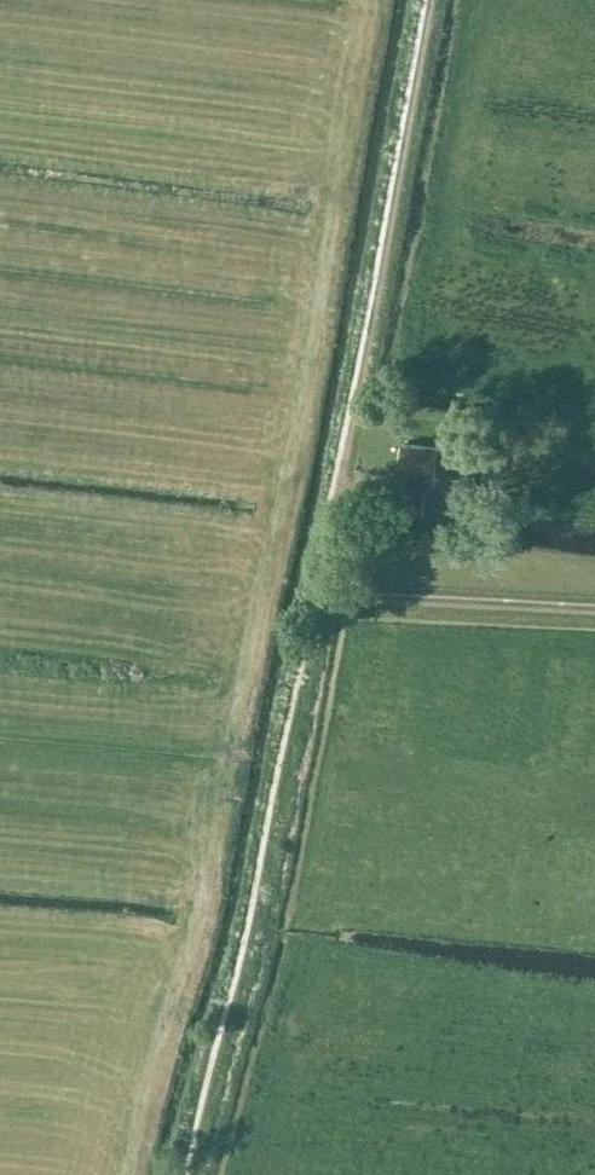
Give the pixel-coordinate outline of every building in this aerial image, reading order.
[(434,484),(474,488),(478,444),(438,440),(438,447),(401,444),(398,471),(435,474),(434,484)] [(422,516),(425,491),(390,487),(387,512),(422,516)] [(443,493),(442,509),(466,512),(468,495),(443,493)]
